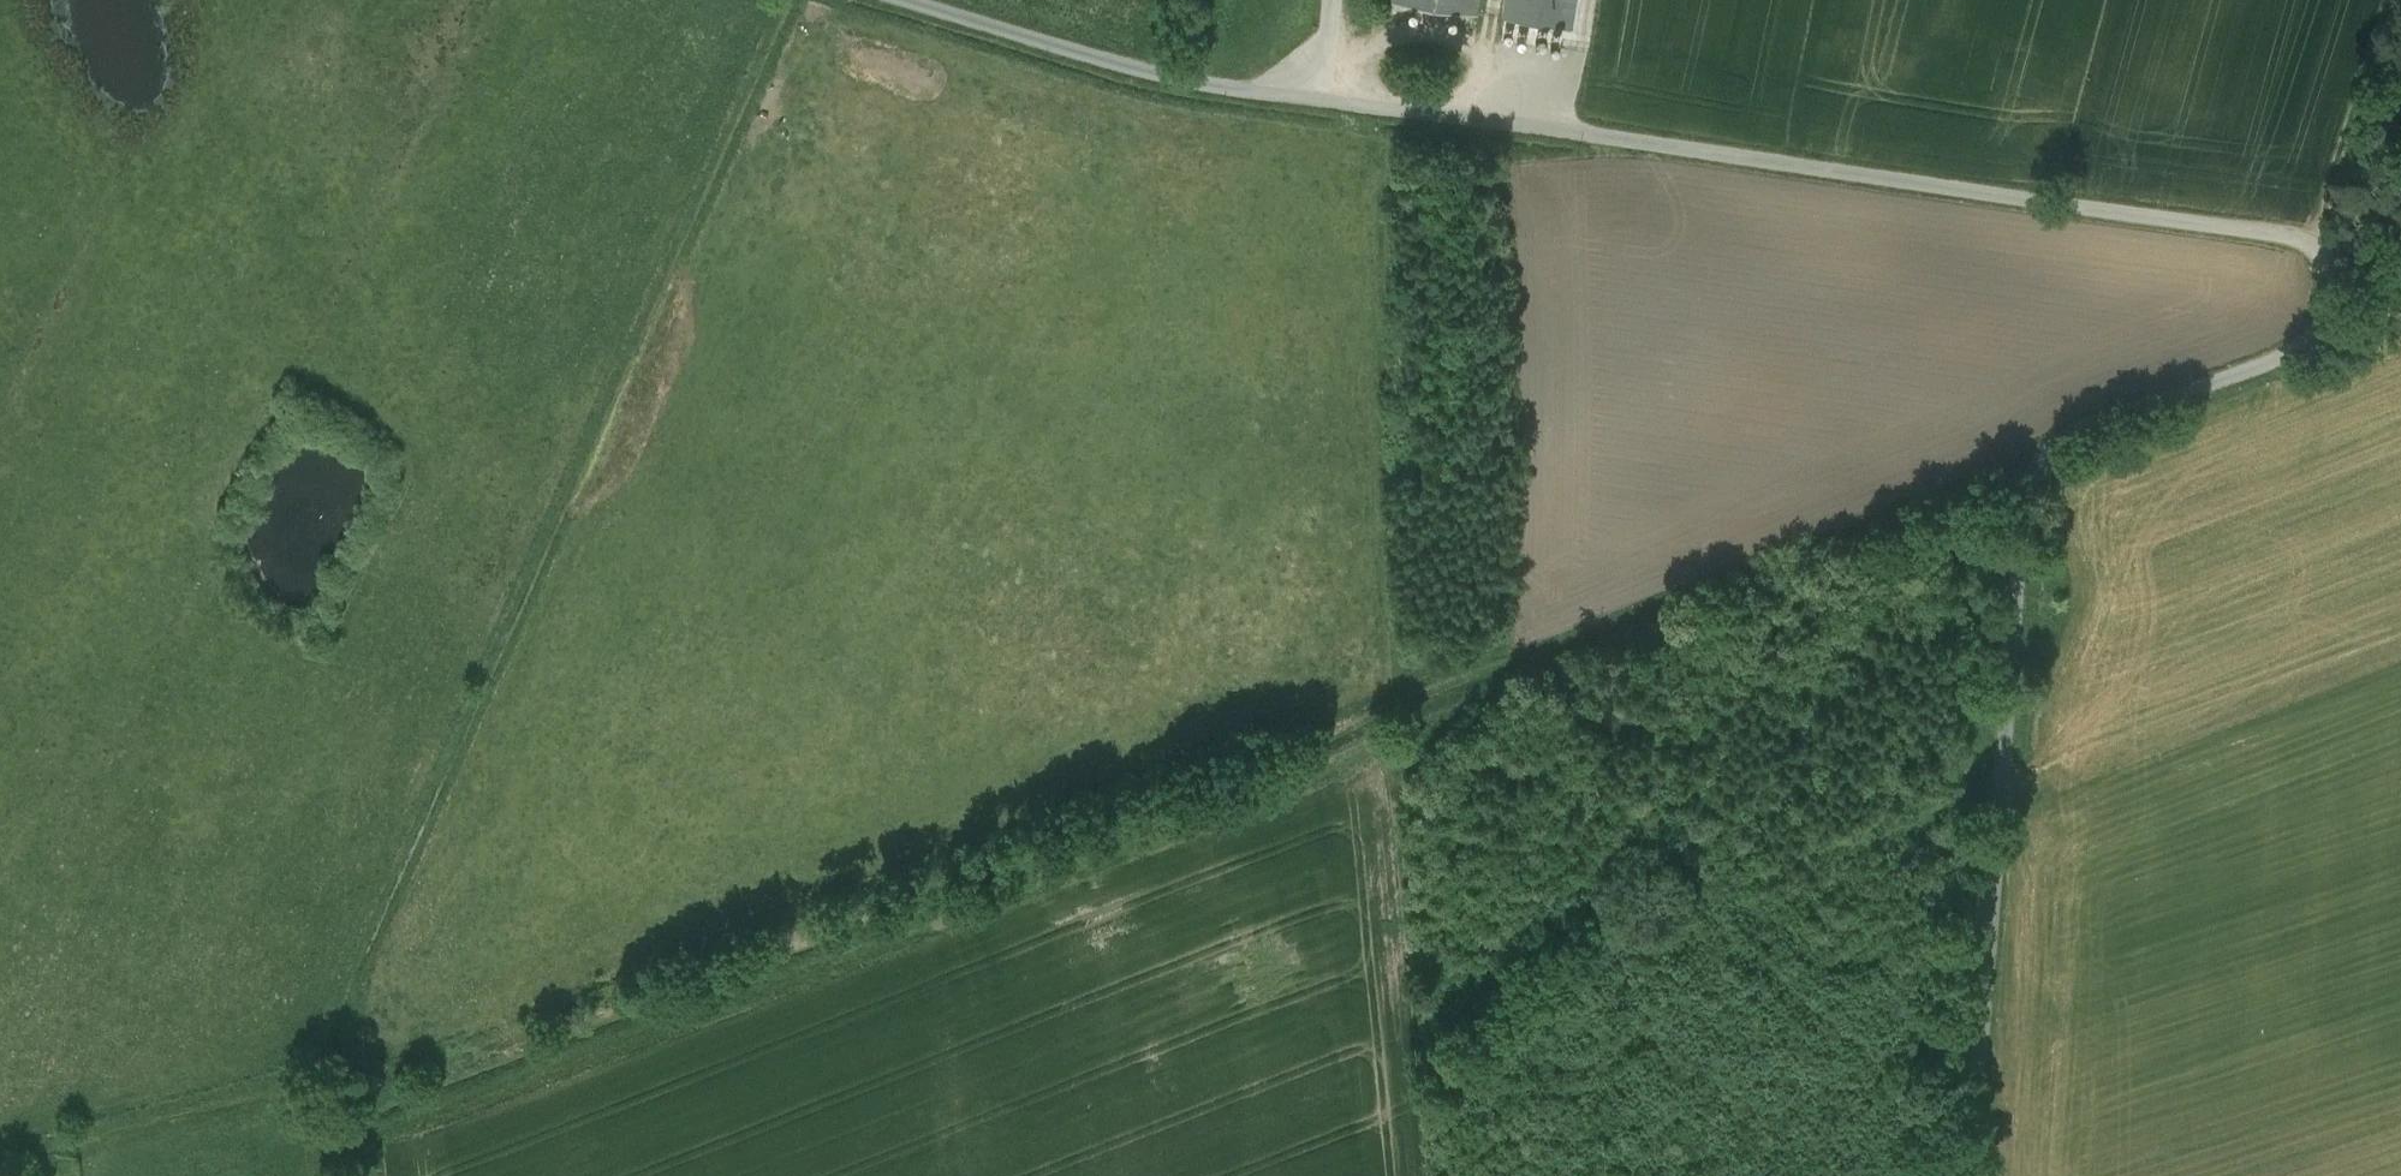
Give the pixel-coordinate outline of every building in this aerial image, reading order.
[(1486,0),(1403,0),(1403,3),(1484,16),(1486,0)] [(1506,18),(1577,29),(1582,0),(1509,0),(1506,18)]
